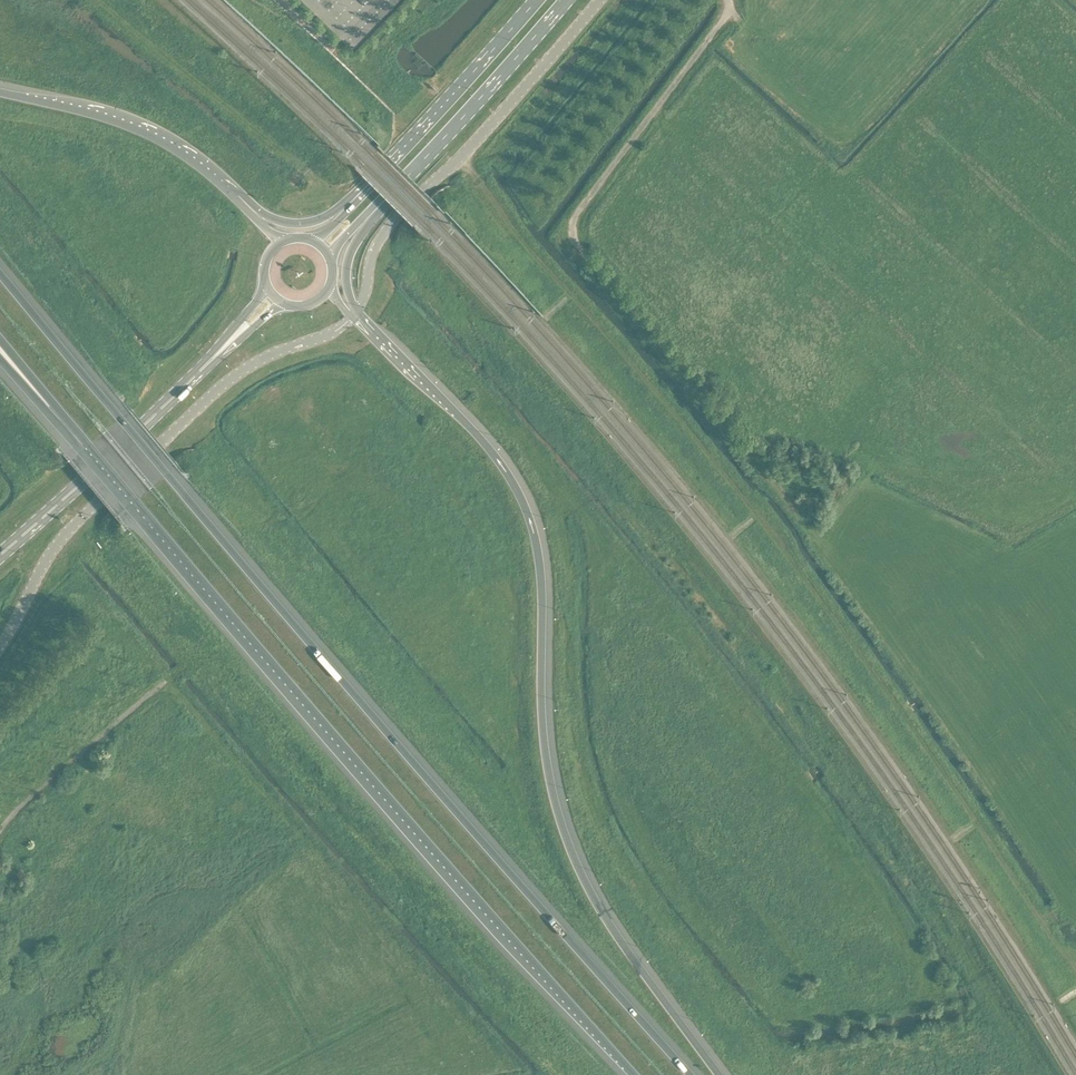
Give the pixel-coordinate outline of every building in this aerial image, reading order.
[(12,792),(10,791),(0,786),(0,813),(12,792)]
